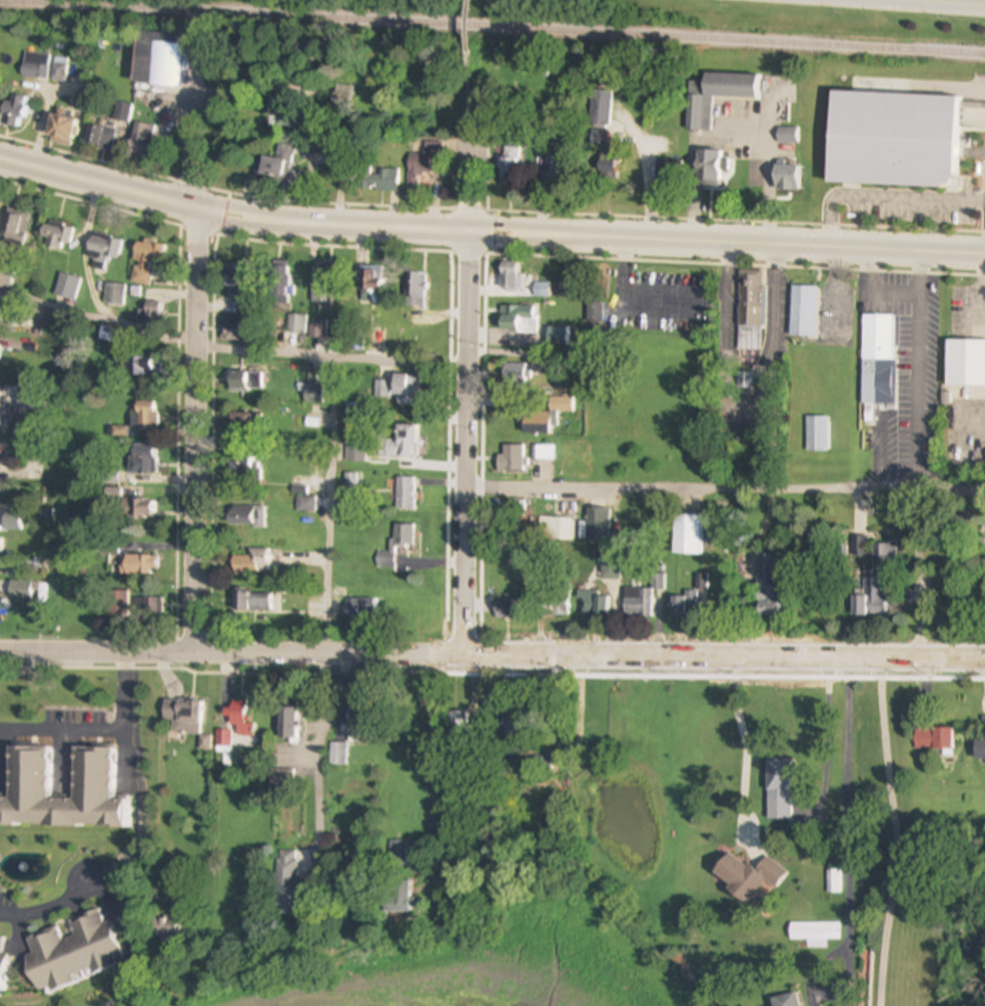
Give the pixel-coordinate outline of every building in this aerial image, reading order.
[(135,33),(132,84),(178,87),(182,36),(135,33)] [(50,56),(25,52),(21,77),(46,81),(50,56)] [(68,71),(78,73),(80,62),(55,57),(50,80),(65,84),(68,71)] [(688,82),(686,132),(711,132),(712,99),(760,100),(761,76),(703,75),(703,82),(688,82)] [(611,93),(591,92),(589,129),(608,131),(611,93)] [(826,185),(953,189),(956,97),(829,93),(826,185)] [(11,96),(10,103),(3,102),(0,120),(0,126),(20,129),(25,98),(11,96)] [(49,141),(72,146),(77,123),(75,122),(77,115),(56,111),(49,141)] [(153,140),(156,127),(134,122),(127,151),(156,158),(160,141),(153,140)] [(111,152),(115,131),(89,125),(84,146),(111,152)] [(329,139),(302,139),(302,164),(329,164),(329,139)] [(408,156),(408,191),(419,191),(419,173),(440,174),(441,142),(424,142),(424,156),(408,156)] [(292,144),(277,143),(275,159),(260,157),(258,179),(288,182),(292,144)] [(519,148),(500,148),(500,184),(519,184),(519,148)] [(721,153),(696,152),(695,186),(720,187),(721,153)] [(797,167),(773,166),(773,191),(797,192),(797,167)] [(376,187),(397,187),(397,170),(376,170),(376,187)] [(25,244),(30,214),(10,211),(5,241),(25,244)] [(46,234),(42,245),(69,253),(75,229),(47,221),(43,234),(46,234)] [(106,271),(108,259),(119,261),(123,241),(92,235),(86,267),(106,271)] [(162,247),(139,242),(130,284),(153,289),(162,247)] [(289,304),(289,262),(272,262),(272,304),(289,304)] [(518,263),(499,263),(499,290),(518,290),(518,263)] [(238,299),(238,305),(246,305),(246,265),(224,265),(224,299),(238,299)] [(359,305),(375,305),(375,292),(380,292),(380,267),(359,267),(359,305)] [(329,270),(311,270),(311,304),(329,304),(329,270)] [(738,351),(762,352),(763,271),(739,271),(738,351)] [(405,308),(425,308),(425,274),(405,274),(405,308)] [(76,301),(79,278),(58,275),(55,299),(76,301)] [(125,286),(106,284),(104,305),(123,307),(125,286)] [(817,287),(791,287),(790,338),(816,339),(817,287)] [(537,334),(537,305),(500,305),(500,334),(537,334)] [(303,335),(303,316),(287,316),(287,335),(303,335)] [(864,317),(892,317),(891,362),(863,361),(864,317)] [(326,320),(308,320),(308,339),(326,339),(326,320)] [(247,324),(222,324),(222,342),(247,342),(247,324)] [(946,342),(946,387),(984,387),(984,342),(946,342)] [(125,359),(125,377),(153,377),(153,359),(125,359)] [(863,361),(891,362),(890,405),(863,404),(863,361)] [(259,391),(259,374),(228,374),(229,392),(259,391)] [(418,376),(391,376),(391,380),(375,380),(375,398),(394,398),(394,407),(417,407),(418,376)] [(738,388),(752,388),(752,376),(739,376),(738,388)] [(548,413),(522,413),(521,435),(556,435),(556,413),(574,413),(574,398),(548,398),(548,413)] [(131,430),(158,430),(158,403),(135,403),(135,416),(131,416),(131,430)] [(230,415),(230,432),(252,432),(252,415),(230,415)] [(806,453),(830,453),(830,418),(806,418),(806,453)] [(416,426),(394,426),(394,441),(377,441),(377,458),(416,458),(416,426)] [(346,463),(364,463),(364,439),(346,439),(346,463)] [(153,445),(131,445),(131,475),(153,475),(153,445)] [(522,472),(522,446),(502,446),(502,456),(496,456),(496,472),(522,472)] [(535,460),(554,460),(554,447),(535,447),(535,460)] [(255,457),(228,457),(228,477),(255,477),(255,457)] [(345,491),(357,491),(357,475),(345,475),(345,491)] [(417,479),(396,479),(396,512),(417,512),(417,479)] [(305,488),(294,488),(295,514),(314,513),(314,497),(306,497),(305,488)] [(120,519),(151,519),(151,500),(120,500),(120,519)] [(265,529),(265,505),(249,505),(249,529),(265,529)] [(608,510),(584,510),(584,541),(608,541),(608,510)] [(701,517),(674,517),(674,556),(701,556),(701,517)] [(572,541),(572,518),(539,518),(539,541),(572,541)] [(413,526),(391,525),(391,553),(375,553),(375,568),(395,569),(396,549),(412,549),(413,526)] [(872,542),(872,569),(863,569),(863,592),(851,591),(851,618),(892,618),(893,542),(872,542)] [(231,576),(269,576),(269,550),(247,550),(247,557),(231,557),(231,576)] [(782,556),(757,556),(757,618),(782,619),(782,556)] [(123,576),(153,576),(153,557),(123,557),(123,576)] [(601,558),(601,580),(619,580),(619,558),(601,558)] [(671,617),(710,617),(710,566),(700,566),(700,575),(696,575),(696,596),(671,596),(671,617)] [(666,590),(666,576),(652,576),(652,590),(666,590)] [(31,581),(8,581),(8,600),(31,600),(31,581)] [(652,590),(623,590),(623,618),(652,618),(652,590)] [(128,616),(128,592),(108,592),(107,615),(128,616)] [(232,612),(269,612),(269,593),(232,593),(232,612)] [(542,617),(569,617),(569,593),(542,593),(542,617)] [(578,617),(611,617),(611,593),(578,593),(578,617)] [(524,602),(494,602),(494,620),(524,620),(524,602)] [(162,723),(170,723),(170,739),(187,739),(187,700),(162,700),(162,723)] [(246,701),(222,701),(222,715),(228,716),(228,726),(236,726),(236,738),(255,738),(255,724),(245,724),(246,701)] [(277,738),(295,739),(296,708),(278,708),(277,738)] [(334,711),(334,734),(353,734),(353,711),(334,711)] [(448,712),(448,730),(468,730),(468,712),(448,712)] [(983,715),(983,738),(973,738),(973,760),(984,760),(984,715),(983,715)] [(914,729),(914,750),(952,750),(952,729),(914,729)] [(230,730),(216,730),(216,751),(230,751),(230,730)] [(346,743),(329,743),(329,766),(346,766),(346,743)] [(121,800),(110,799),(111,748),(73,747),(71,799),(46,799),(48,747),(9,746),(7,798),(0,798),(0,825),(121,828),(121,800)] [(767,759),(767,820),(790,820),(790,759),(767,759)] [(292,770),(268,770),(268,787),(292,787),(292,770)] [(387,865),(405,865),(405,841),(387,841),(387,865)] [(274,915),(294,915),(294,906),(298,907),(300,851),(275,851),(274,915)] [(754,871),(728,852),(710,876),(757,910),(786,871),(766,856),(754,871)] [(841,870),(826,870),(826,894),(841,894),(841,870)] [(408,881),(387,881),(387,915),(408,915),(408,881)] [(66,921),(72,936),(60,940),(56,927),(25,938),(30,954),(22,957),(35,994),(120,965),(101,909),(66,921)] [(839,924),(790,924),(790,941),(808,941),(808,947),(826,947),(826,941),(839,941),(839,924)] [(796,992),(768,1000),(770,1005),(800,1005),(796,992)]
